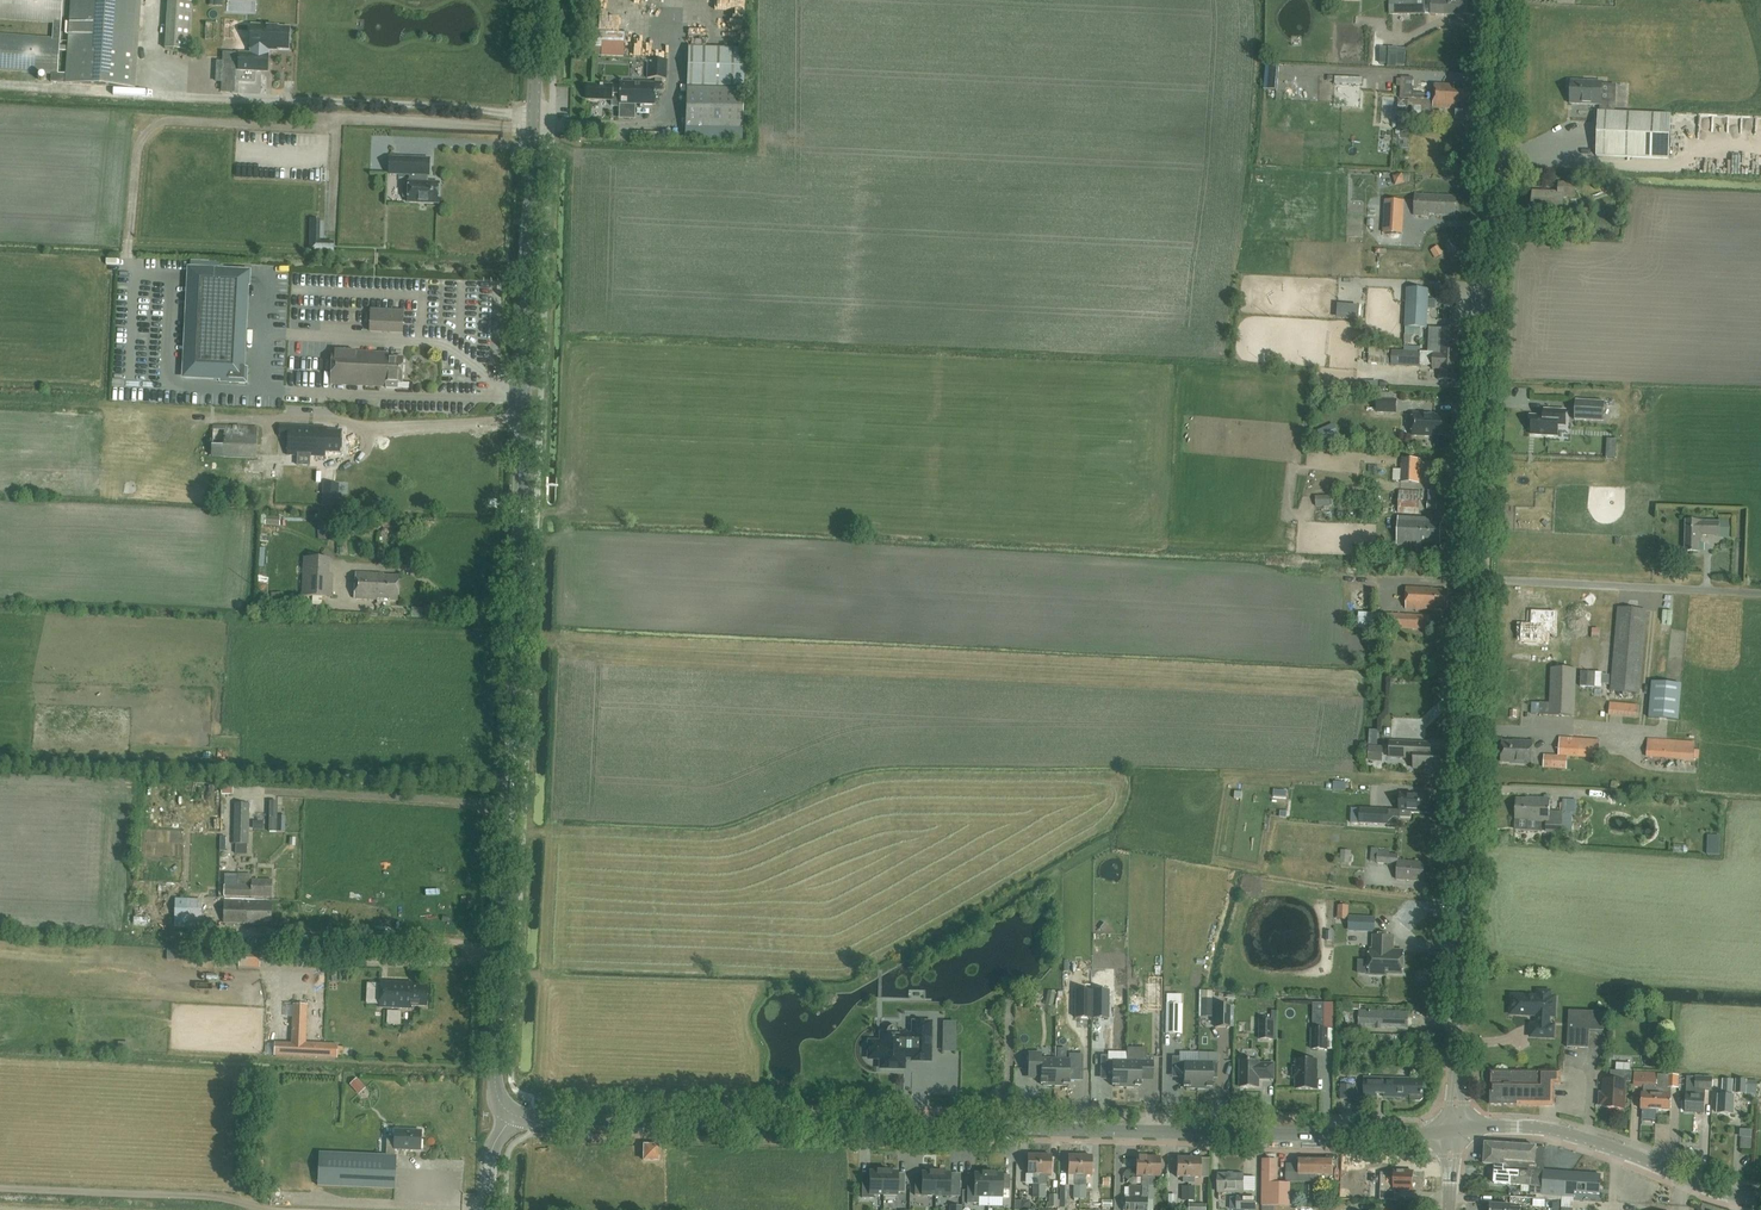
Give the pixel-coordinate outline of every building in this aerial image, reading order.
[(54,24),(53,38),(0,35),(0,71),(52,75),(51,82),(66,83),(66,73),(58,73),(63,0),(0,0),(0,20),(54,24)] [(137,64),(141,0),(72,0),(66,83),(135,88),(137,64)] [(258,0),(250,0),(230,0),(230,12),(243,12),(243,18),(258,19),(258,0)] [(1389,5),(1389,15),(1425,15),(1425,0),(1389,0),(1389,5)] [(1477,0),(1460,0),(1445,0),(1445,14),(1461,14),(1461,15),(1476,15),(1477,0)] [(169,1),(166,49),(189,50),(192,3),(169,1)] [(600,12),(601,23),(616,22),(615,11),(600,12)] [(239,54),(238,70),(267,71),(268,55),(267,55),(267,49),(277,50),(277,48),(288,49),(290,29),(279,28),(279,27),(251,25),(250,48),(251,48),(251,54),(239,54)] [(624,33),(591,32),(591,47),(602,47),(602,57),(624,57),(624,33)] [(1335,51),(1373,54),(1375,40),(1336,37),(1335,51)] [(745,49),(688,47),(685,127),(743,129),(745,49)] [(1406,49),(1394,48),(1392,65),(1405,66),(1406,49)] [(667,60),(648,59),(647,79),(666,79),(667,60)] [(1391,77),(1391,68),(1368,67),(1368,76),(1391,77)] [(1432,112),(1432,100),(1424,100),(1424,93),(1413,93),(1414,79),(1397,79),(1397,87),(1400,87),(1400,99),(1408,99),(1408,100),(1397,100),(1397,129),(1406,130),(1406,117),(1407,117),(1408,106),(1412,106),(1411,117),(1421,117),(1421,111),(1432,112)] [(619,85),(587,84),(587,99),(619,100),(619,104),(654,105),(655,90),(661,90),(662,83),(619,82),(619,85)] [(1668,161),(1671,117),(1671,113),(1608,109),(1609,103),(1601,102),(1603,83),(1589,82),(1589,84),(1572,83),(1570,104),(1600,106),(1599,113),(1598,113),(1595,157),(1668,161)] [(1462,97),(1471,97),(1471,86),(1434,84),(1433,101),(1462,102),(1462,97)] [(1462,102),(1433,101),(1433,109),(1456,110),(1456,120),(1470,120),(1471,97),(1462,97),(1462,102)] [(1410,135),(1400,134),(1400,142),(1410,143),(1410,135)] [(1758,142),(1745,144),(1746,154),(1760,152),(1758,142)] [(408,202),(411,202),(438,203),(439,183),(426,182),(426,175),(428,175),(429,159),(390,158),(389,174),(411,175),(410,182),(409,182),(409,186),(403,186),(403,197),(408,197),(408,202)] [(1405,171),(1405,164),(1395,163),(1394,170),(1405,171)] [(1626,185),(1616,184),(1616,183),(1609,182),(1608,187),(1615,188),(1615,192),(1626,192),(1626,185)] [(1559,183),(1558,192),(1532,191),(1531,211),(1557,213),(1557,216),(1563,216),(1563,197),(1575,198),(1575,184),(1559,183)] [(1455,216),(1456,196),(1415,195),(1414,216),(1430,216),(1430,215),(1455,216)] [(1387,225),(1402,225),(1403,205),(1388,205),(1387,225)] [(247,368),(244,368),(249,272),(219,270),(190,269),(189,269),(184,377),(220,378),(220,382),(246,383),(247,368)] [(303,286),(314,287),(314,278),(304,277),(303,286)] [(1428,290),(1407,289),(1405,327),(1427,328),(1428,290)] [(371,310),(370,331),(402,333),(403,312),(379,310),(371,310)] [(1440,350),(1458,351),(1459,329),(1441,329),(1440,350)] [(1387,363),(1387,347),(1371,347),(1371,363),(1387,363)] [(398,389),(399,383),(402,383),(403,358),(388,358),(388,353),(332,350),(330,384),(386,387),(386,389),(398,389)] [(1420,367),(1420,365),(1433,365),(1433,369),(1439,369),(1439,381),(1457,382),(1458,351),(1440,350),(1440,353),(1420,352),(1421,352),(1392,351),(1391,366),(1420,367)] [(1377,412),(1396,413),(1396,400),(1377,400),(1377,412)] [(1603,421),(1604,402),(1576,401),(1575,420),(1603,421)] [(1558,425),(1565,426),(1566,411),(1545,410),(1544,416),(1530,416),(1530,428),(1533,428),(1532,435),(1557,436),(1558,425)] [(1433,436),(1433,435),(1445,435),(1446,417),(1434,416),(1434,414),(1413,413),(1412,436),(1433,436)] [(223,457),(256,459),(258,426),(224,425),(223,457)] [(312,426),(288,426),(279,425),(279,437),(288,438),(287,455),(311,456),(312,426)] [(312,426),(311,456),(325,456),(325,451),(339,452),(340,431),(326,431),(326,427),(312,426)] [(1326,440),(1340,434),(1337,427),(1323,433),(1326,440)] [(1395,481),(1401,481),(1401,483),(1420,484),(1421,459),(1402,458),(1401,470),(1395,470),(1395,481)] [(312,473),(312,465),(294,465),(294,473),(312,473)] [(1398,514),(1420,515),(1421,491),(1399,490),(1398,514)] [(1427,509),(1437,510),(1437,502),(1436,502),(1437,493),(1428,493),(1427,502),(1427,509)] [(1339,519),(1377,518),(1378,507),(1339,507),(1339,519)] [(1442,524),(1432,523),(1432,519),(1398,517),(1397,545),(1421,546),(1422,542),(1441,543),(1442,524)] [(331,519),(318,519),(318,540),(330,540),(331,519)] [(1685,551),(1698,552),(1699,543),(1702,543),(1703,535),(1719,536),(1719,522),(1685,521),(1685,551)] [(328,607),(325,606),(326,596),(332,597),(333,572),(330,572),(331,559),(302,558),(301,567),(300,595),(313,596),(313,605),(316,606),(316,614),(328,615),(328,607)] [(398,576),(383,575),(383,574),(356,572),(355,599),(397,601),(398,576)] [(1449,591),(1431,590),(1431,588),(1406,587),(1406,609),(1448,611),(1449,591)] [(1647,610),(1617,607),(1610,691),(1639,694),(1647,610)] [(1521,624),(1520,642),(1546,643),(1546,633),(1555,634),(1556,612),(1531,611),(1531,624),(1521,624)] [(1382,629),(1382,627),(1428,630),(1429,616),(1359,612),(1358,628),(1382,629)] [(1539,715),(1548,715),(1575,717),(1577,669),(1551,668),(1549,703),(1531,702),(1531,714),(1539,714),(1539,715)] [(1679,721),(1682,684),(1651,681),(1648,718),(1679,721)] [(1637,718),(1639,704),(1609,702),(1608,715),(1637,718)] [(1559,737),(1558,756),(1599,759),(1600,740),(1559,737)] [(1695,749),(1695,742),(1648,738),(1646,757),(1700,761),(1700,750),(1695,749)] [(1391,742),(1390,757),(1414,758),(1414,769),(1439,770),(1440,752),(1424,751),(1425,743),(1391,742)] [(1534,743),(1521,742),(1521,743),(1503,742),(1502,762),(1511,762),(1511,764),(1532,765),(1534,743)] [(1369,746),(1368,759),(1368,761),(1382,762),(1383,747),(1369,746)] [(1411,818),(1411,813),(1430,813),(1430,795),(1400,794),(1399,817),(1411,818)] [(269,811),(281,810),(280,798),(269,798),(269,811)] [(1550,812),(1550,800),(1517,799),(1516,820),(1546,821),(1545,832),(1562,832),(1562,813),(1550,812)] [(235,803),(234,844),(249,844),(249,804),(235,803)] [(1388,824),(1389,810),(1360,809),(1359,823),(1388,824)] [(1349,864),(1350,851),(1342,850),(1341,855),(1337,854),(1337,860),(1333,859),(1333,862),(1349,864)] [(1397,880),(1424,882),(1426,863),(1399,861),(1399,855),(1377,853),(1376,862),(1398,865),(1397,880)] [(224,886),(225,886),(225,896),(272,898),(272,880),(252,879),(252,884),(238,884),(238,874),(225,874),(224,886)] [(201,921),(202,900),(175,899),(175,921),(201,921)] [(272,903),(224,901),(224,923),(245,924),(245,922),(248,923),(248,924),(271,925),(272,903)] [(1387,972),(1403,973),(1403,951),(1393,950),(1393,936),(1374,935),(1373,950),(1370,950),(1369,975),(1387,975),(1387,972)] [(260,968),(260,963),(260,952),(240,952),(239,967),(260,968)] [(413,986),(413,982),(381,981),(380,1008),(387,1008),(411,1009),(411,1005),(427,1006),(427,987),(413,986)] [(1076,991),(1076,1017),(1091,1018),(1092,991),(1076,991)] [(1108,1018),(1108,992),(1093,991),(1092,1018),(1108,1018)] [(1538,991),(1538,996),(1511,995),(1511,1014),(1535,1015),(1537,1017),(1536,1024),(1531,1024),(1530,1037),(1553,1038),(1554,1025),(1549,1025),(1549,1016),(1554,1016),(1555,997),(1550,997),(1550,992),(1538,991)] [(1201,1009),(1211,1009),(1211,999),(1201,998),(1201,1009)] [(293,1005),(291,1056),(337,1058),(338,1044),(331,1044),(330,1048),(303,1047),(304,1018),(306,1018),(307,1005),(293,1005)] [(1215,1027),(1229,1027),(1230,1005),(1216,1005),(1215,1027)] [(1359,1023),(1407,1025),(1408,1012),(1360,1010),(1359,1023)] [(1569,1011),(1567,1047),(1568,1047),(1588,1048),(1589,1030),(1603,1031),(1604,1013),(1570,1011),(1569,1011)] [(1260,1039),(1273,1040),(1273,1020),(1260,1020),(1260,1039)] [(899,1038),(887,1038),(887,1032),(881,1032),(881,1038),(881,1042),(877,1042),(869,1041),(869,1050),(869,1058),(877,1058),(880,1058),(880,1060),(880,1068),(889,1068),(896,1068),(904,1068),(904,1060),(904,1055),(912,1056),(912,1060),(913,1060),(914,1060),(929,1060),(929,1061),(930,1061),(931,1022),(913,1022),(913,1034),(905,1034),(905,1033),(899,1033),(899,1038)] [(1224,1041),(1235,1040),(1235,1029),(1223,1030),(1224,1041)] [(1312,1049),(1327,1049),(1327,1029),(1312,1029),(1312,1049)] [(1422,1038),(1430,1038),(1430,1029),(1422,1030),(1422,1038)] [(1043,1086),(1055,1086),(1055,1059),(1041,1059),(1041,1054),(1037,1053),(1028,1053),(1028,1069),(1028,1078),(1040,1078),(1040,1084),(1043,1084),(1043,1086)] [(1069,1059),(1055,1059),(1055,1086),(1066,1086),(1066,1085),(1069,1085),(1069,1070),(1082,1070),(1083,1055),(1070,1055),(1069,1059)] [(1100,1055),(1100,1070),(1112,1071),(1112,1086),(1115,1086),(1115,1087),(1126,1088),(1127,1061),(1108,1060),(1108,1056),(1100,1055)] [(1146,1061),(1127,1061),(1126,1088),(1138,1088),(1138,1086),(1141,1086),(1141,1080),(1153,1080),(1153,1056),(1146,1056),(1146,1061)] [(1186,1089),(1198,1089),(1198,1062),(1179,1062),(1179,1057),(1172,1057),(1172,1072),(1184,1072),(1183,1087),(1186,1087),(1186,1089)] [(1241,1061),(1241,1088),(1258,1088),(1258,1079),(1274,1079),(1274,1064),(1259,1064),(1259,1061),(1251,1061),(1251,1060),(1249,1060),(1249,1061),(1241,1061)] [(1296,1078),(1296,1089),(1316,1089),(1317,1060),(1297,1060),(1296,1067),(1293,1067),(1293,1078),(1296,1078)] [(1217,1062),(1198,1062),(1198,1089),(1209,1089),(1209,1088),(1212,1088),(1212,1073),(1217,1073),(1217,1062)] [(942,1069),(933,1070),(934,1085),(943,1085),(942,1069)] [(1491,1106),(1554,1106),(1554,1085),(1560,1085),(1560,1072),(1491,1071),(1491,1106)] [(1611,1071),(1611,1080),(1605,1080),(1605,1094),(1601,1094),(1601,1105),(1607,1106),(1607,1107),(1625,1108),(1626,1082),(1633,1082),(1633,1071),(1611,1071)] [(1656,1110),(1658,1074),(1634,1073),(1634,1087),(1644,1087),(1644,1094),(1642,1093),(1641,1109),(1656,1110)] [(1679,1075),(1658,1074),(1656,1110),(1671,1111),(1672,1087),(1679,1088),(1679,1075)] [(1705,1090),(1712,1091),(1713,1078),(1696,1077),(1695,1090),(1705,1090)] [(357,1078),(350,1085),(359,1094),(366,1088),(357,1078)] [(1412,1079),(1365,1078),(1365,1097),(1411,1098),(1411,1101),(1421,1102),(1424,1099),(1424,1079),(1412,1079)] [(1722,1095),(1719,1095),(1717,1114),(1733,1115),(1735,1096),(1731,1096),(1732,1080),(1723,1079),(1722,1095)] [(1746,1094),(1747,1087),(1756,1088),(1757,1081),(1747,1080),(1736,1079),(1736,1094),(1746,1094)] [(1340,1100),(1354,1100),(1355,1085),(1341,1084),(1340,1100)] [(1695,1090),(1695,1094),(1687,1093),(1686,1112),(1704,1112),(1705,1090),(1695,1090)] [(1646,1124),(1658,1124),(1658,1114),(1646,1114),(1646,1124)] [(1684,1133),(1701,1132),(1700,1121),(1684,1122),(1684,1133)] [(395,1188),(396,1157),(394,1156),(395,1149),(421,1151),(421,1132),(395,1130),(395,1140),(387,1139),(386,1156),(319,1153),(318,1185),(395,1188)] [(1543,1186),(1544,1171),(1546,1148),(1536,1148),(1537,1147),(1485,1143),(1484,1164),(1495,1165),(1506,1166),(1505,1174),(1521,1175),(1520,1185),(1531,1185),(1543,1186)] [(659,1161),(659,1147),(659,1145),(644,1145),(644,1161),(659,1161)] [(1039,1174),(1039,1155),(1027,1155),(1027,1174),(1033,1174),(1033,1183),(1032,1198),(1038,1198),(1039,1174)] [(1045,1198),(1045,1184),(1045,1174),(1051,1175),(1052,1156),(1039,1155),(1039,1174),(1038,1198),(1045,1198)] [(1073,1198),(1079,1199),(1080,1156),(1068,1156),(1067,1175),(1068,1175),(1068,1185),(1074,1185),(1073,1198)] [(1092,1156),(1080,1156),(1079,1199),(1085,1199),(1085,1175),(1092,1175),(1092,1156)] [(1148,1157),(1136,1157),(1136,1176),(1141,1176),(1141,1186),(1129,1185),(1129,1198),(1126,1198),(1125,1209),(1147,1209),(1148,1157)] [(1147,1209),(1153,1209),(1153,1186),(1154,1186),(1154,1176),(1160,1177),(1160,1158),(1148,1157),(1147,1209)] [(1188,1182),(1188,1158),(1176,1158),(1176,1177),(1182,1177),(1182,1182),(1188,1182)] [(1188,1158),(1188,1182),(1193,1182),(1194,1178),(1200,1178),(1200,1158),(1188,1158)] [(1278,1160),(1263,1159),(1262,1209),(1274,1209),(1274,1206),(1290,1206),(1290,1184),(1277,1183),(1278,1160)] [(1334,1161),(1299,1160),(1299,1165),(1286,1165),(1286,1181),(1318,1182),(1318,1175),(1334,1175),(1334,1161)] [(1494,1183),(1520,1185),(1521,1175),(1505,1174),(1506,1166),(1495,1165),(1494,1183)] [(1360,1173),(1351,1167),(1346,1174),(1355,1180),(1360,1173)] [(883,1195),(884,1171),(877,1171),(877,1172),(870,1171),(870,1178),(862,1178),(862,1198),(873,1198),(873,1194),(883,1195)] [(884,1171),(883,1195),(883,1197),(897,1198),(897,1192),(905,1193),(905,1176),(898,1176),(898,1172),(890,1172),(890,1171),(884,1171)] [(1413,1191),(1414,1172),(1395,1171),(1395,1173),(1381,1173),(1380,1200),(1395,1200),(1396,1190),(1413,1191)] [(1601,1175),(1544,1171),(1543,1186),(1531,1185),(1531,1194),(1575,1197),(1576,1192),(1600,1194),(1601,1175)] [(915,1195),(936,1196),(936,1172),(930,1172),(930,1173),(922,1172),(922,1181),(915,1181),(915,1195)] [(936,1172),(936,1196),(950,1196),(950,1173),(943,1173),(943,1172),(936,1172)] [(979,1197),(988,1197),(989,1173),(982,1173),(982,1174),(975,1174),(975,1177),(967,1177),(967,1203),(979,1204),(979,1197)] [(989,1173),(988,1197),(1002,1197),(1002,1189),(1009,1189),(1009,1178),(1003,1178),(1003,1174),(995,1174),(995,1173),(989,1173)] [(1237,1198),(1231,1198),(1230,1209),(1256,1209),(1256,1198),(1243,1198),(1243,1192),(1244,1192),(1244,1175),(1218,1174),(1218,1192),(1240,1192),(1240,1198),(1237,1198)] [(1188,1186),(1188,1201),(1188,1209),(1208,1209),(1208,1205),(1194,1204),(1194,1201),(1195,1201),(1195,1187),(1188,1186)] [(1069,1208),(1069,1188),(1060,1188),(1060,1208),(1069,1208)] [(1057,1208),(1057,1195),(1048,1195),(1048,1208),(1057,1208)]
